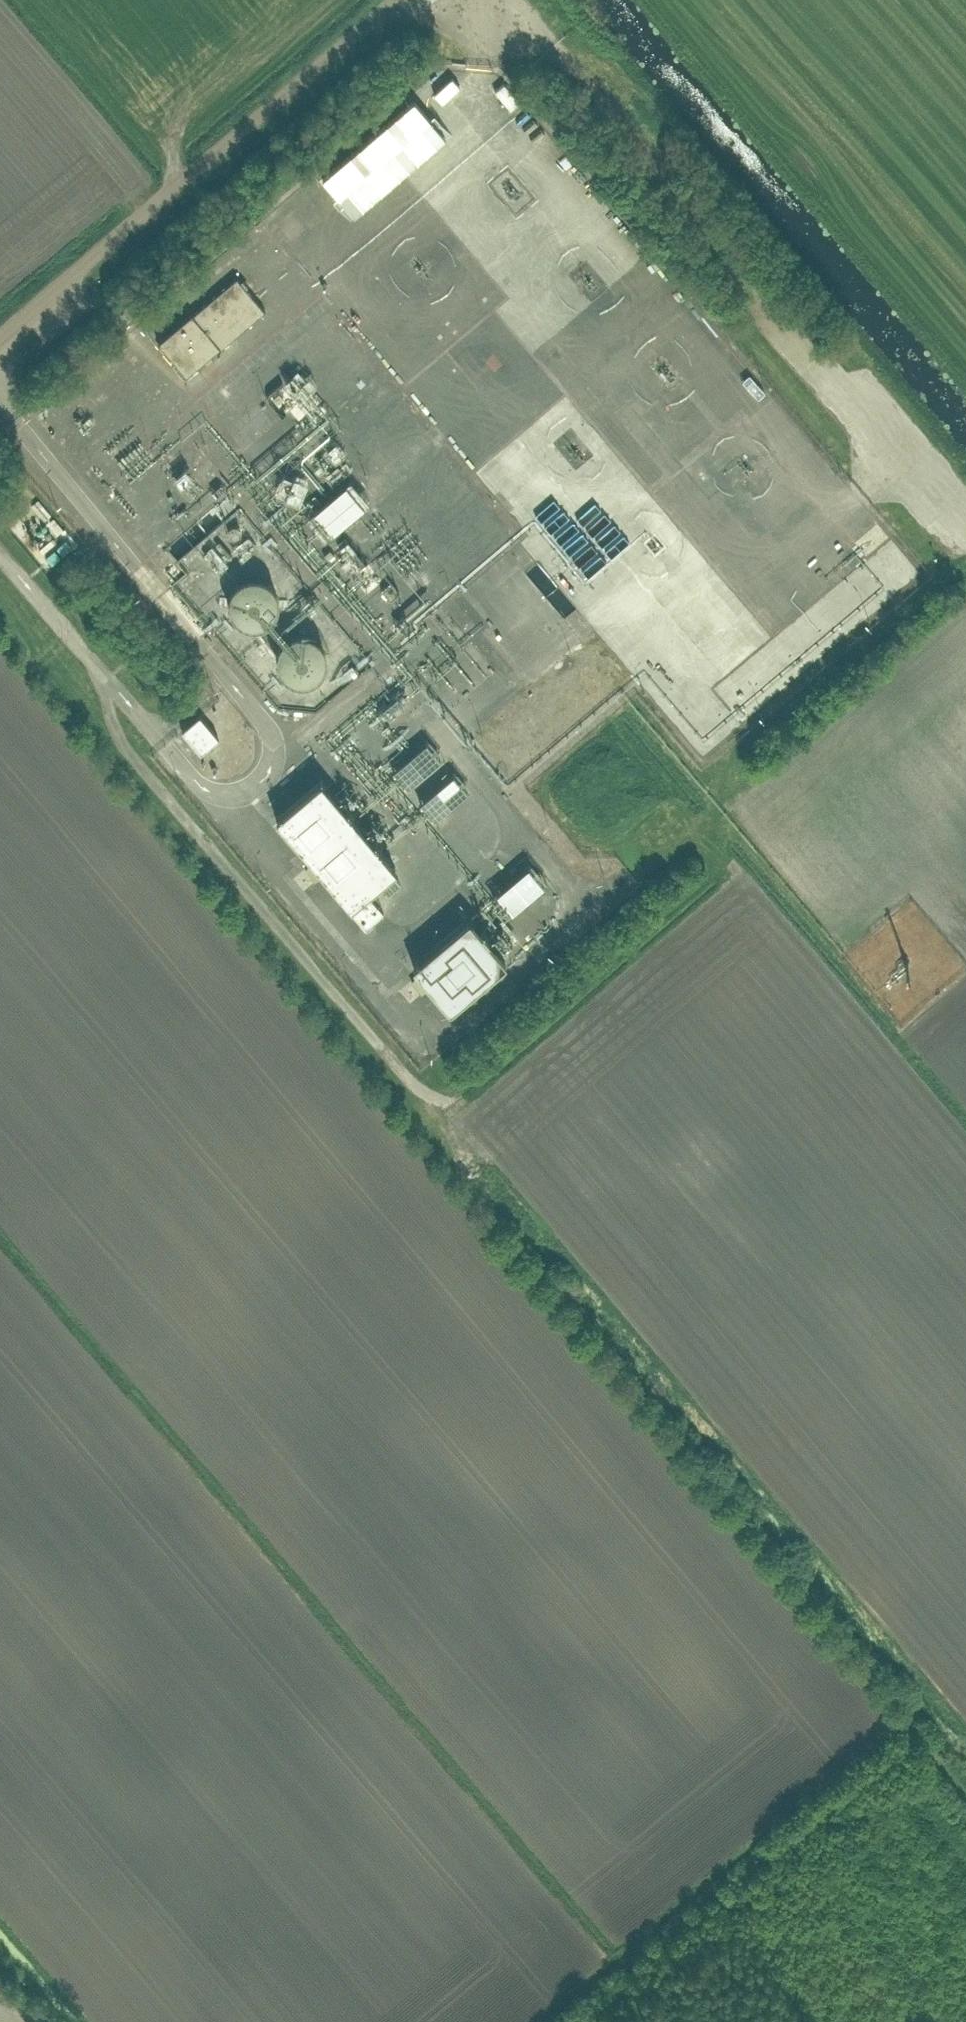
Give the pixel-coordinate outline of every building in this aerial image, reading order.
[(220,348),(265,310),(237,277),(194,313),(192,311),(158,340),(185,372),(218,345),(220,348)] [(128,317),(140,306),(133,299),(121,309),(128,317)] [(312,499),(331,524),(364,500),(345,475),(312,499)] [(869,556),(893,537),(881,522),(857,542),(869,556)] [(842,586),(856,608),(885,590),(871,567),(842,586)] [(198,603),(211,594),(199,574),(185,583),(198,603)] [(200,715),(182,730),(201,752),(218,738),(200,715)] [(397,868),(323,782),(280,818),(351,902),(348,905),(364,925),(383,910),(369,892),(397,868)] [(511,900),(541,873),(524,854),(494,882),(511,900)] [(451,1011),(507,963),(470,919),(414,967),(451,1011)] [(415,980),(403,990),(413,1002),(425,992),(415,980)]
